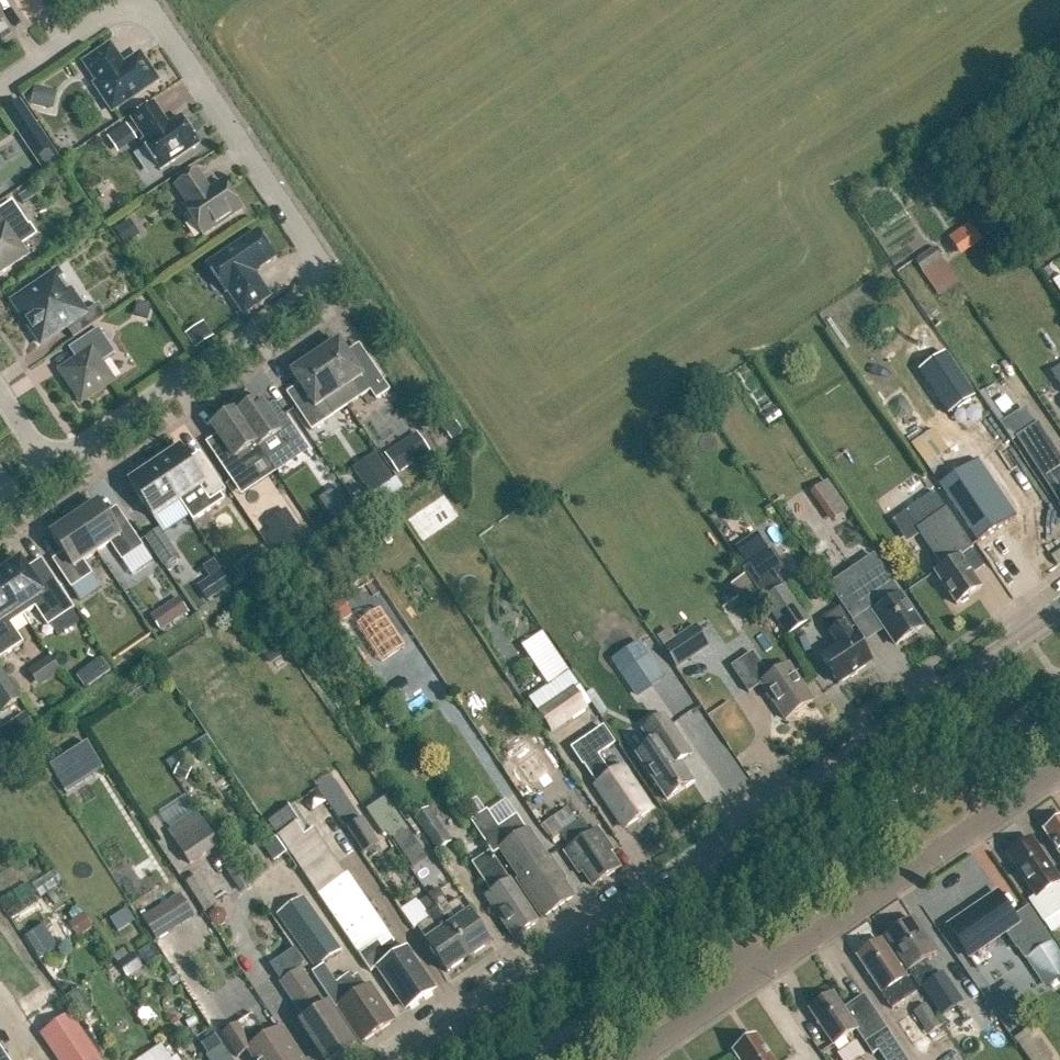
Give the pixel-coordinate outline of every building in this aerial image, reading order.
[(123,66),(110,46),(84,63),(98,84),(94,86),(112,112),(158,82),(140,55),(123,66)] [(34,87),(30,105),(48,109),(52,91),(34,87)] [(168,126),(154,105),(131,120),(145,141),(142,143),(160,171),(198,146),(180,118),(168,126)] [(30,149),(43,140),(33,124),(20,133),(30,149)] [(210,192),(197,172),(175,187),(188,206),(184,209),(203,236),(242,210),(223,183),(210,192)] [(27,256),(20,245),(35,235),(12,202),(0,210),(0,274),(27,256)] [(130,220),(114,230),(125,246),(140,236),(130,220)] [(945,237),(957,255),(979,240),(967,222),(945,237)] [(270,297),(254,273),(275,259),(256,232),(207,265),(225,293),(227,291),(244,315),(270,297)] [(934,248),(915,261),(924,273),(943,261),(934,248)] [(84,314),(57,273),(13,303),(41,345),(66,328),(73,339),(106,317),(98,305),(84,314)] [(195,328),(185,335),(194,348),(204,342),(195,328)] [(59,371),(76,396),(81,404),(89,399),(114,382),(101,364),(115,354),(98,329),(76,344),(84,355),(59,371)] [(315,358),(338,393),(352,384),(361,398),(370,391),(376,400),(389,391),(367,358),(355,367),(339,342),(315,358)] [(944,354),(918,371),(948,416),(975,398),(944,354)] [(325,402),(338,393),(315,358),(291,374),(307,398),(295,407),(311,431),(334,416),(325,402)] [(1059,391),(1059,362),(1047,370),(1059,391)] [(897,394),(886,401),(910,439),(921,432),(897,394)] [(256,445),(258,449),(272,440),(279,451),(299,437),(284,415),(273,423),(259,401),(237,415),(237,416),(256,445)] [(1018,438),(1018,437),(1036,425),(1037,424),(1027,408),(1001,424),(1012,442),(1018,438)] [(256,445),(237,416),(237,415),(235,412),(213,427),(229,451),(216,460),(231,482),(265,459),(258,449),(256,445)] [(453,421),(444,428),(453,440),(462,433),(453,421)] [(1018,437),(1059,505),(1059,462),(1036,425),(1018,437)] [(401,444),(385,455),(398,475),(414,465),(401,444)] [(180,449),(154,466),(179,502),(192,523),(224,501),(220,495),(226,491),(209,467),(198,475),(180,449)] [(978,546),(1019,519),(976,456),(936,484),(978,546)] [(371,497),(374,495),(391,483),(394,481),(381,463),(358,479),(371,497)] [(153,519),(179,502),(154,466),(129,483),(153,519)] [(810,494),(817,504),(834,493),(827,482),(810,494)] [(338,486),(320,499),(333,518),(352,505),(338,486)] [(905,513),(918,532),(947,512),(934,492),(905,513)] [(74,520),(96,552),(110,543),(122,561),(143,547),(125,521),(114,528),(98,504),(74,520)] [(971,547),(947,512),(918,532),(941,566),(933,571),(955,604),(979,588),(958,556),(971,547)] [(292,517),(272,530),(284,549),(304,536),(292,517)] [(83,562),(96,552),(74,520),(51,536),(67,560),(56,567),(71,589),(92,575),(83,562)] [(164,567),(178,557),(171,547),(157,556),(164,567)] [(264,548),(254,555),(262,566),(272,559),(264,548)] [(771,551),(754,562),(742,570),(756,591),(790,640),(811,626),(779,577),(786,573),(771,551)] [(841,605),(855,625),(874,613),(896,644),(922,627),(899,594),(895,597),(891,592),(896,589),(873,555),(872,555),(880,567),(862,579),(857,572),(832,588),(829,584),(828,585),(841,605)] [(135,579),(158,565),(154,558),(130,571),(135,579)] [(23,616),(35,608),(47,627),(74,609),(55,582),(40,592),(20,561),(17,563),(15,562),(11,562),(8,564),(6,568),(6,571),(0,575),(0,582),(23,616)] [(221,571),(197,587),(207,603),(231,587),(221,571)] [(23,616),(0,582),(0,659),(23,643),(11,624),(23,616)] [(160,633),(189,614),(179,598),(150,617),(160,633)] [(850,629),(855,625),(841,605),(822,617),(840,644),(822,656),(839,682),(872,660),(854,634),(853,635),(850,629)] [(664,648),(677,668),(690,658),(677,639),(664,648)] [(769,676),(752,651),(732,664),(752,694),(764,686),(786,719),(813,700),(788,663),(769,676)] [(39,685),(61,670),(51,655),(29,670),(39,685)] [(20,699),(0,669),(0,708),(2,711),(20,699)] [(87,669),(77,676),(85,689),(96,682),(87,669)] [(553,733),(589,708),(574,685),(537,710),(553,733)] [(694,781),(681,761),(692,753),(686,745),(665,714),(643,728),(652,742),(637,752),(668,799),(694,781)] [(611,776),(598,755),(615,744),(604,728),(573,749),(583,765),(584,764),(598,785),(597,786),(626,828),(651,812),(622,769),(611,776)] [(46,764),(63,792),(102,768),(84,740),(46,764)] [(531,783),(550,769),(537,751),(518,764),(531,783)] [(342,790),(327,801),(343,825),(358,814),(342,790)] [(1040,826),(1059,813),(1059,810),(1052,797),(1030,811),(1040,826)] [(343,875),(312,830),(294,803),(268,820),(277,834),(370,970),(376,966),(392,989),(395,987),(409,1008),(433,991),(419,971),(422,969),(407,946),(389,958),(382,947),(394,939),(348,872),(343,875)] [(439,849),(453,840),(430,807),(416,816),(439,849)] [(500,847),(519,875),(517,877),(543,916),(574,895),(563,879),(565,878),(550,854),(547,856),(528,827),(525,829),(516,817),(500,828),(487,809),(473,819),(494,851),(500,847)] [(190,864),(220,844),(198,811),(168,831),(190,864)] [(364,853),(379,843),(362,818),(347,828),(364,853)] [(1059,820),(1043,831),(1059,855),(1059,819),(1059,820)] [(583,869),(594,885),(620,867),(609,850),(612,849),(598,828),(591,833),(582,821),(560,835),(569,848),(566,850),(580,871),(583,869)] [(389,836),(409,866),(423,856),(404,826),(389,836)] [(1059,910),(1059,885),(1058,883),(1059,882),(1030,839),(1007,855),(1035,897),(1029,901),(1043,922),(1059,910)] [(509,880),(490,851),(473,862),(493,891),(487,895),(505,922),(508,920),(517,934),(537,921),(510,880),(509,880)] [(205,911),(218,903),(199,873),(187,881),(205,911)] [(2,897),(13,912),(36,896),(25,881),(2,897)] [(435,907),(448,926),(468,957),(489,943),(469,912),(468,913),(457,897),(447,904),(437,888),(427,895),(435,907)] [(157,940),(196,916),(181,892),(142,916),(157,940)] [(1013,918),(996,894),(948,927),(969,958),(1005,933),(1016,950),(1044,931),(1028,907),(1013,918)] [(448,926),(435,907),(427,895),(417,901),(425,913),(416,900),(401,911),(413,930),(416,928),(425,942),(424,942),(445,973),(468,957),(448,926)] [(334,983),(320,962),(338,949),(302,896),(277,914),(296,940),(295,941),(315,968),(311,972),(336,1006),(337,1005),(347,1021),(350,1019),(364,1040),(391,1022),(380,1006),(383,1004),(368,983),(364,986),(356,974),(350,978),(347,974),(334,983)] [(121,911),(109,919),(117,932),(130,924),(121,911)] [(83,914),(70,923),(80,937),(93,928),(83,914)] [(934,978),(923,961),(935,953),(913,920),(885,938),(907,971),(909,970),(920,987),(934,978)] [(1059,978),(1059,950),(1053,940),(1026,957),(1046,987),(1059,978)] [(892,1009),(916,993),(881,941),(857,957),(892,1009)] [(132,953),(126,958),(136,972),(142,967),(132,953)] [(301,968),(281,982),(305,1018),(300,1022),(325,1059),(333,1059),(355,1045),(328,1003),(325,1005),(301,968)] [(81,1017),(92,1011),(77,988),(67,994),(81,1017)] [(833,995),(809,1011),(833,1045),(855,1030),(864,1043),(872,1055),(877,1051),(883,1059),(907,1059),(886,1029),(863,995),(843,1009),(833,995)] [(929,1034),(942,1025),(927,1002),(914,1011),(929,1034)] [(254,1012),(222,1033),(237,1055),(248,1048),(255,1059),(298,1059),(299,1056),(280,1027),(268,1035),(254,1012)] [(71,1017),(40,1037),(56,1059),(99,1059),(71,1017)] [(217,1035),(202,1045),(208,1055),(209,1054),(223,1045),(217,1035)] [(756,1037),(733,1052),(738,1059),(771,1059),(756,1037)] [(208,1055),(211,1059),(234,1059),(224,1044),(223,1045),(209,1054),(208,1055)] [(0,1045),(0,1059),(10,1059),(0,1045)]
